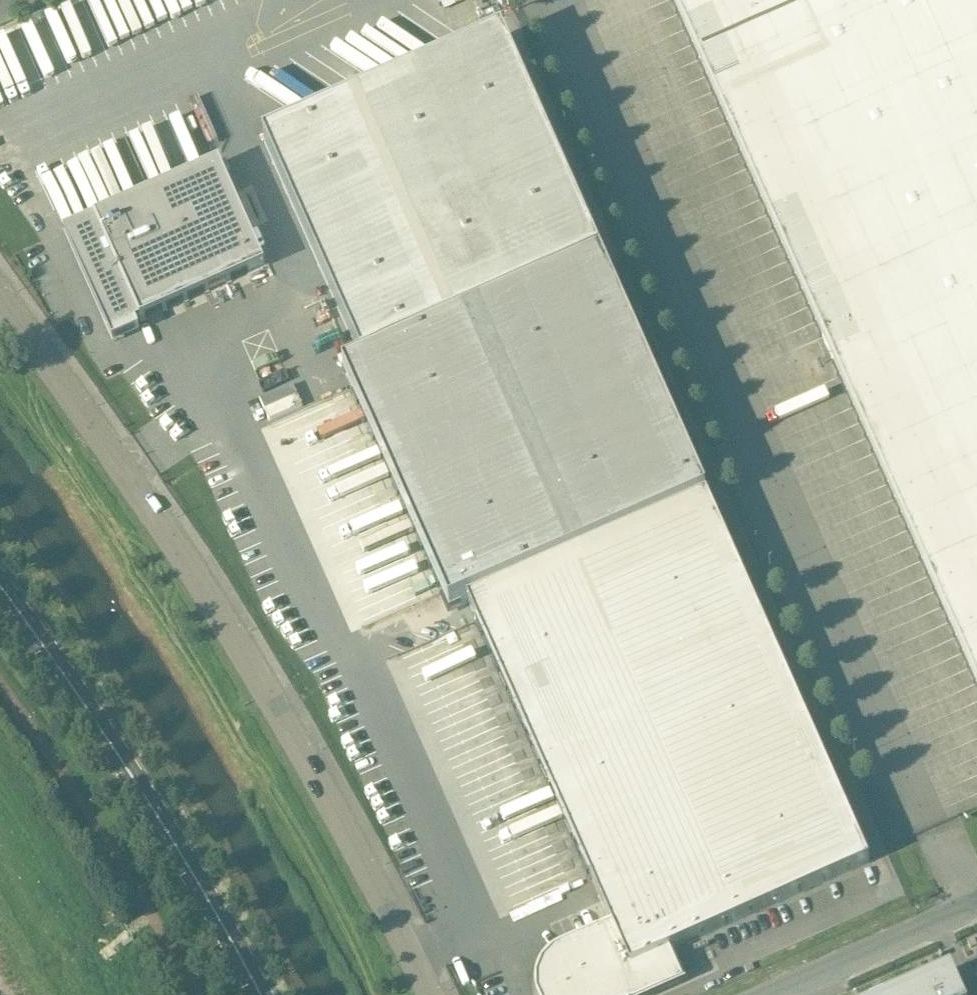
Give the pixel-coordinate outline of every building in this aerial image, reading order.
[(976,687),(976,0),(672,0),(976,687)] [(265,143),(362,363),(344,371),(451,611),(469,603),(612,925),(559,948),(553,952),(547,957),(542,963),(539,970),(537,977),(536,985),(537,992),(537,994),(655,994),(689,980),(688,979),(683,981),(670,952),(870,864),(707,498),(601,257),(503,37),(265,143)] [(220,164),(64,233),(110,337),(137,325),(266,268),(220,164)] [(53,228),(119,199),(113,187),(48,216),(53,228)] [(293,386),(260,400),(270,422),(303,408),(293,386)] [(492,805),(534,788),(499,701),(489,705),(484,693),(466,701),(464,696),(451,702),(492,805)] [(896,994),(962,994),(951,970),(896,994)]
